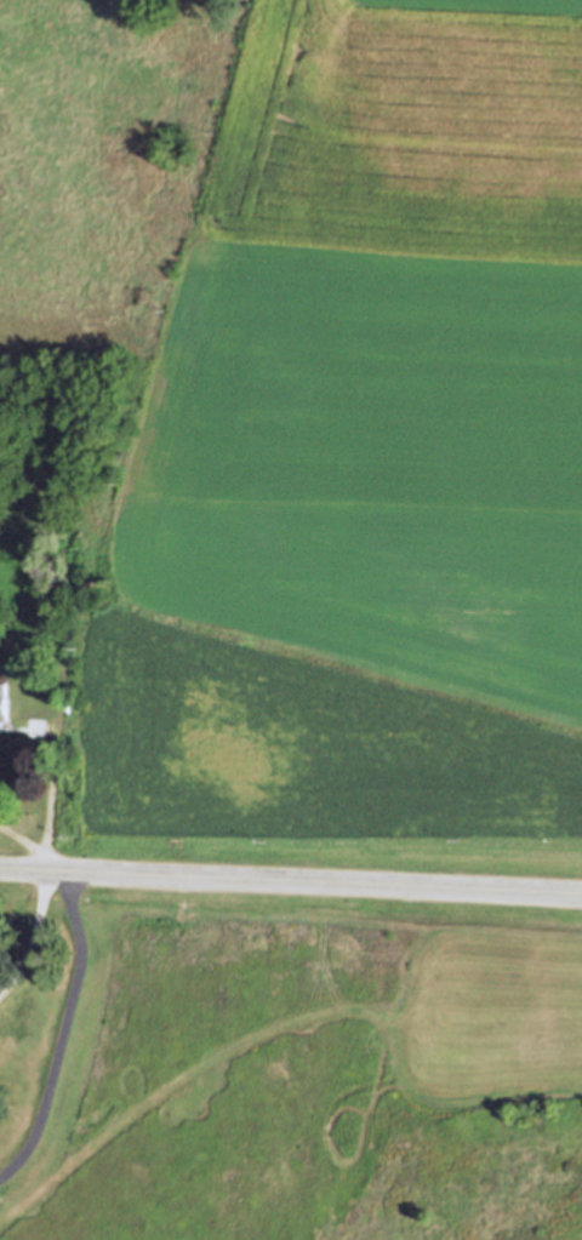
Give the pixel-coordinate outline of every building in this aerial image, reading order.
[(8,713),(0,713),(0,681),(7,681),(7,697),(8,697),(8,713)]
